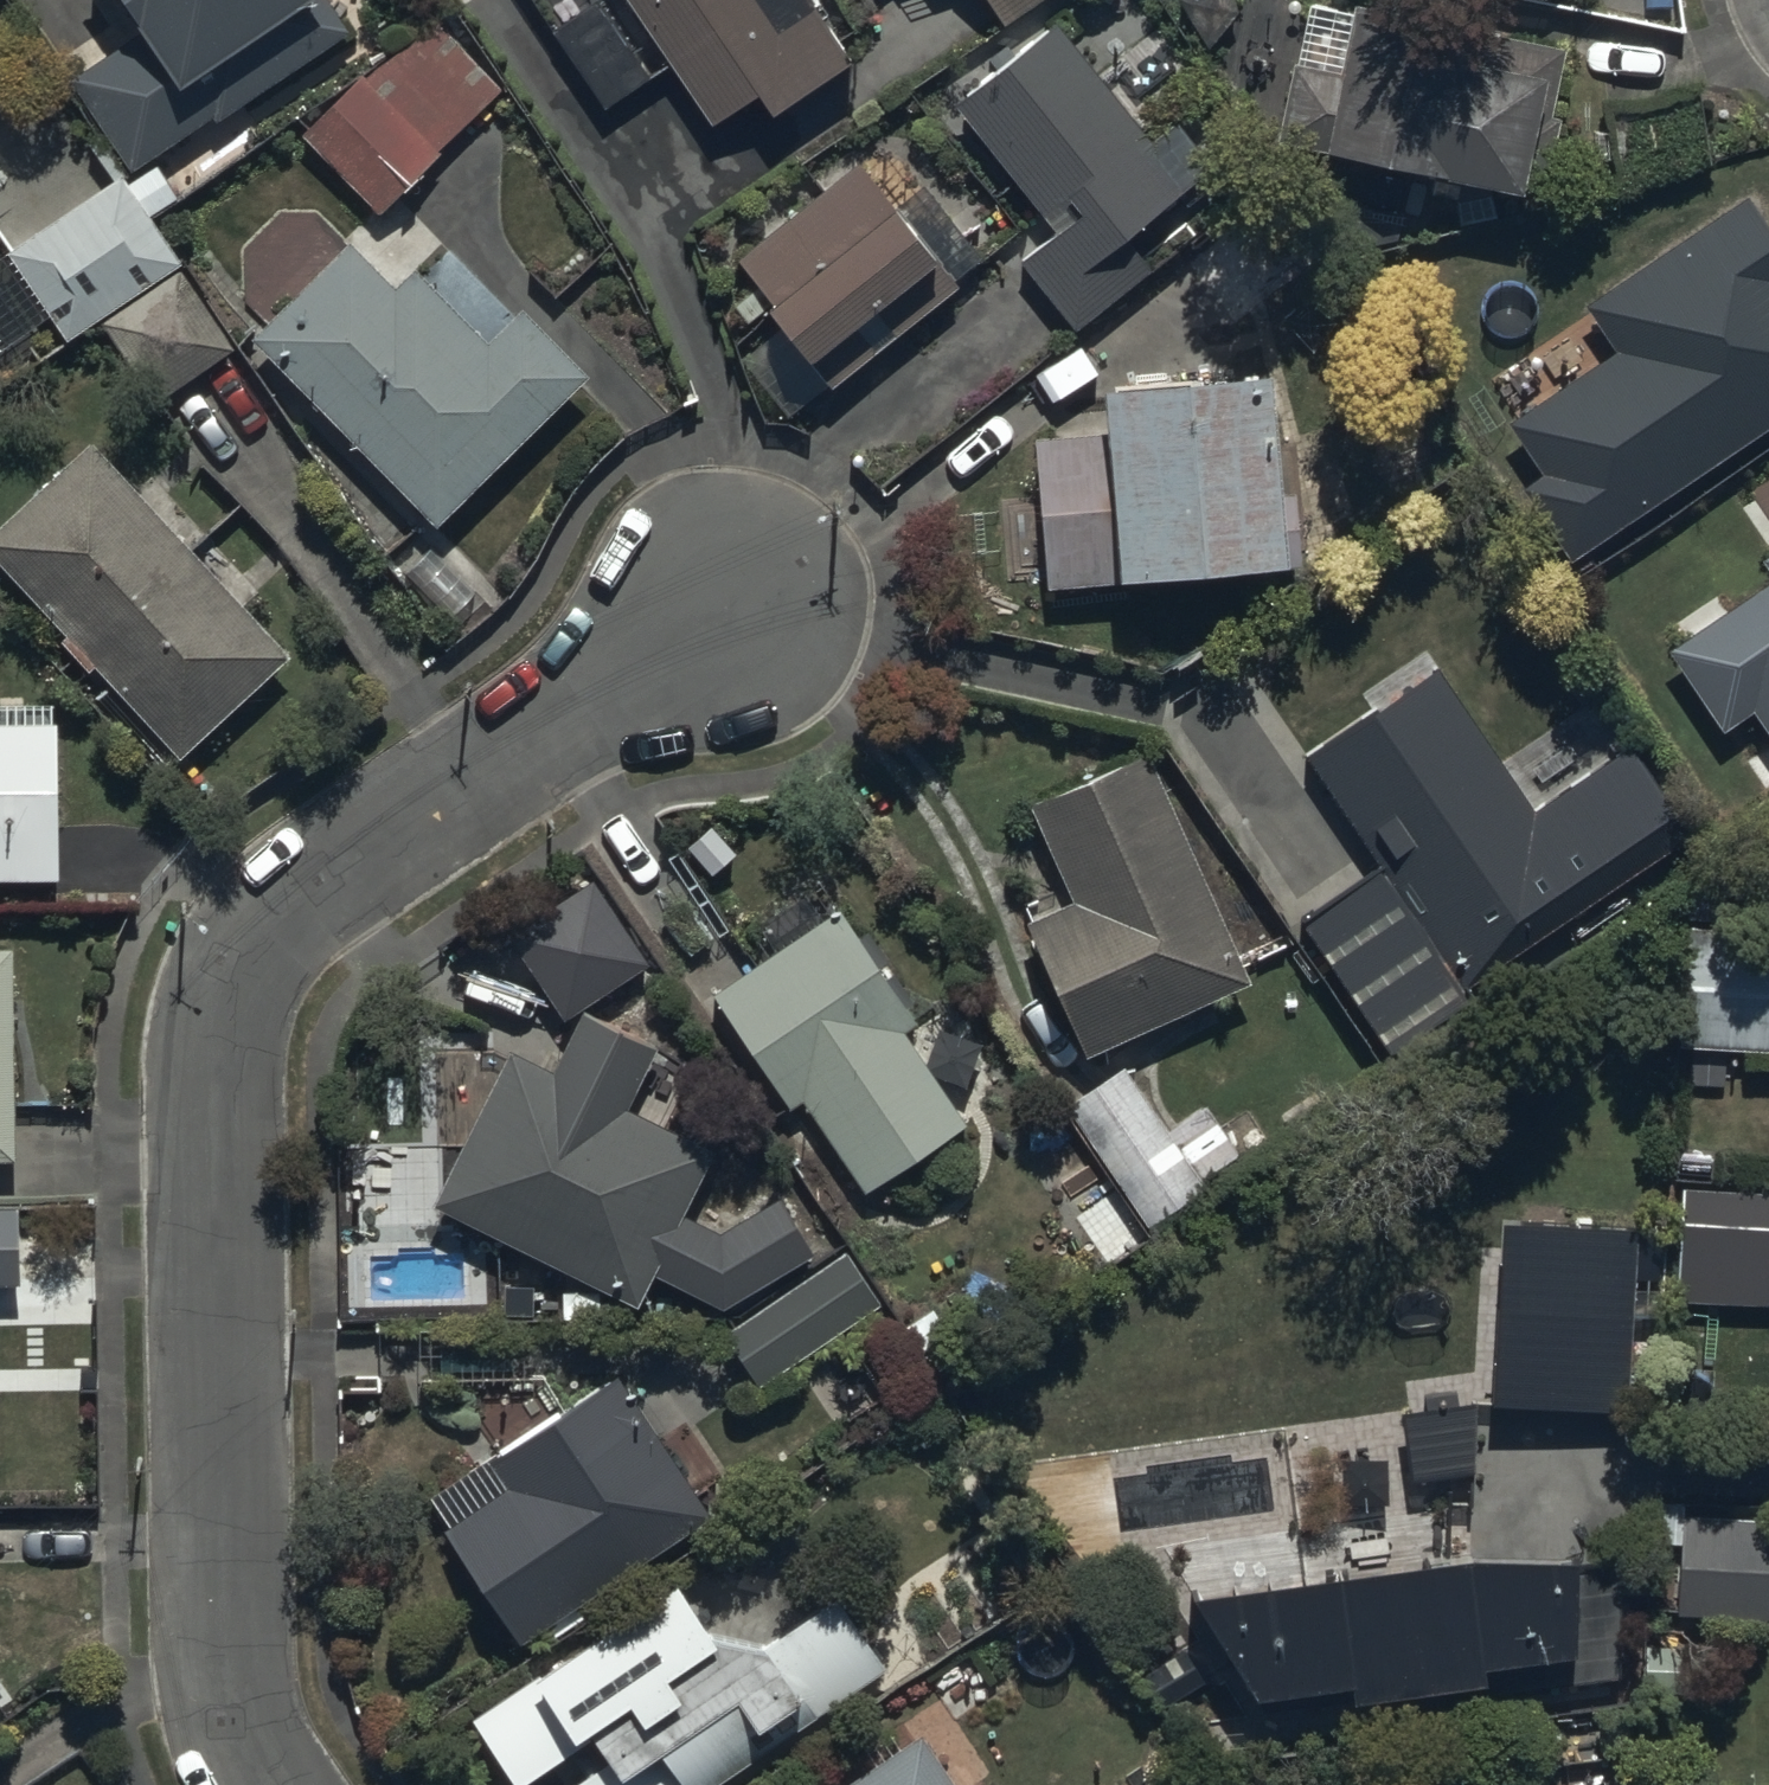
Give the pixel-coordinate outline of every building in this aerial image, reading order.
[(328,0),(130,0),(151,33),(76,80),(134,174),(352,38),(328,0)] [(673,65),(716,126),(758,96),(776,121),(858,63),(813,0),(578,0),(551,19),(613,107),(673,65)] [(1007,27),(1048,0),(989,0),(1007,27)] [(1483,182),(1528,196),(1550,91),(1561,93),(1569,54),(1358,9),(1343,78),(1297,68),(1282,140),(1483,182)] [(440,19),(305,130),(375,215),(446,157),(437,146),(501,93),(440,19)] [(960,105),(1060,234),(1020,265),(1069,329),(1151,266),(1128,237),(1216,169),(1182,126),(1155,147),(1061,27),(960,105)] [(788,418),(833,383),(837,389),(962,292),(955,283),(984,260),(901,155),(872,177),(862,164),(737,261),(787,325),(742,360),(788,418)] [(129,184),(122,174),(9,252),(70,340),(184,262),(158,225),(183,207),(155,167),(129,184)] [(1177,261),(1233,331),(1321,261),(1265,191),(1177,261)] [(1571,563),(1768,429),(1768,226),(1751,200),(1591,308),(1620,350),(1510,425),(1546,479),(1524,494),(1571,563)] [(350,245),(254,338),(440,529),(593,380),(523,309),(488,342),(418,270),(395,292),(350,245)] [(237,353),(186,274),(114,319),(164,399),(237,353)] [(1035,439),(1048,589),(1297,568),(1281,381),(1109,395),(1113,432),(1035,439)] [(92,442),(0,528),(0,566),(184,761),(295,657),(92,442)] [(1699,614),(1712,633),(1675,659),(1723,729),(1760,704),(1768,717),(1768,567),(1699,614)] [(1444,667),(1301,756),(1382,877),(1305,925),(1389,1059),(1478,1004),(1466,985),(1693,842),(1632,745),(1532,808),(1444,667)] [(61,882),(61,725),(0,725),(0,882),(61,882)] [(1256,987),(1152,750),(1033,804),(1075,901),(1026,922),(1087,1061),(1256,987)] [(591,877),(504,928),(558,1018),(645,966),(591,877)] [(844,912),(719,994),(794,1108),(801,1104),(862,1198),(970,1127),(909,1034),(920,1026),(882,968),(894,960),(874,930),(862,938),(844,912)] [(14,1162),(13,950),(0,950),(0,1162),(14,1162)] [(1768,1050),(1768,956),(1688,953),(1685,1048),(1768,1050)] [(643,1306),(716,1156),(630,1114),(661,1050),(583,1012),(555,1070),(513,1050),(437,1207),(643,1306)] [(1121,1067),(1059,1112),(1146,1229),(1208,1184),(1121,1067)] [(794,1169),(694,1234),(711,1260),(685,1277),(757,1389),(884,1307),(794,1169)] [(1768,1306),(1768,1190),(1679,1187),(1676,1303),(1768,1306)] [(23,1290),(22,1207),(0,1208),(0,1291),(23,1290)] [(1495,1413),(1625,1417),(1631,1224),(1501,1220),(1495,1413)] [(487,1430),(504,1456),(435,1502),(451,1528),(446,1532),(518,1644),(546,1626),(556,1641),(586,1621),(578,1608),(713,1521),(617,1372),(560,1411),(547,1391),(487,1430)] [(1402,1413),(1412,1484),(1476,1475),(1479,1406),(1466,1405),(1402,1413)] [(1768,1624),(1768,1517),(1679,1514),(1676,1621),(1768,1624)] [(1478,1561),(1196,1599),(1257,1700),(1356,1689),(1358,1709),(1622,1681),(1628,1568),(1478,1561)] [(886,1670),(835,1598),(764,1647),(753,1632),(728,1649),(677,1576),(472,1720),(518,1784),(532,1784),(552,1771),(561,1784),(721,1784),(886,1670)] [(925,1735),(850,1784),(958,1784),(925,1735)]
